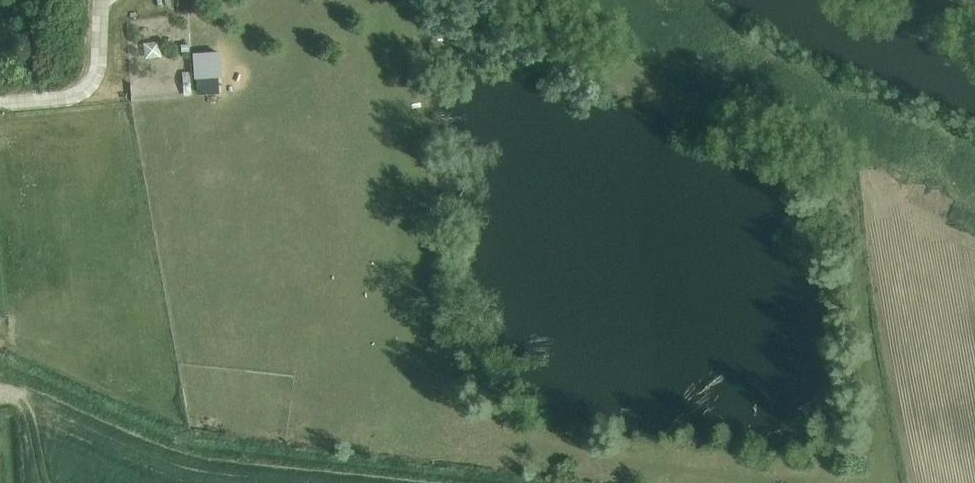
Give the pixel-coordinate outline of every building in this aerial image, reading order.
[(148,39),(148,55),(164,55),(164,39),(148,39)] [(225,90),(224,48),(198,49),(199,91),(225,90)]
